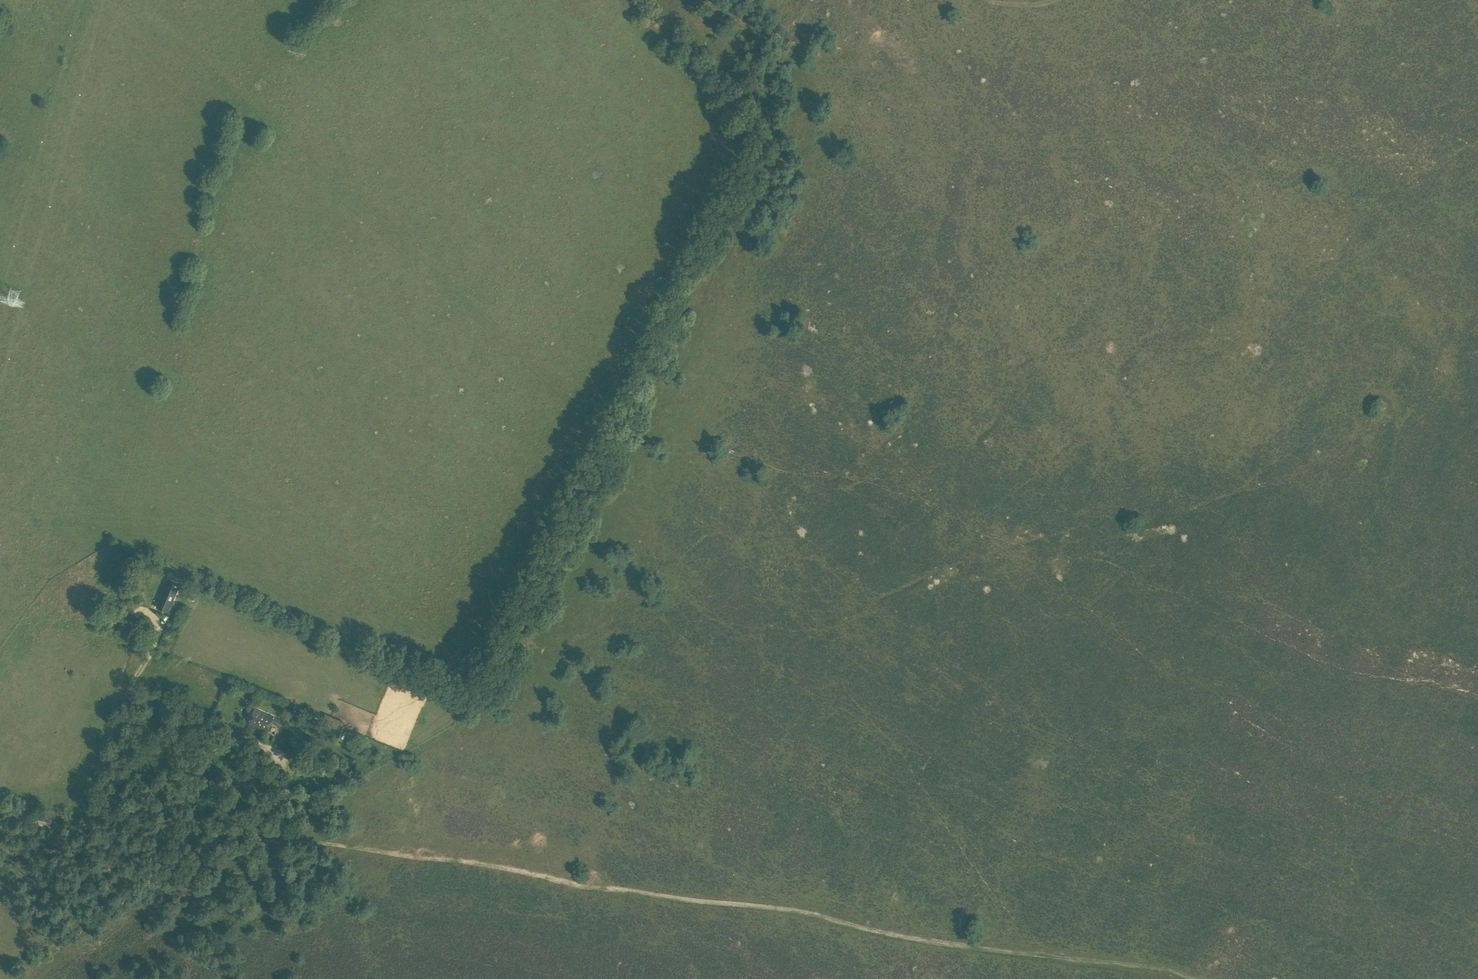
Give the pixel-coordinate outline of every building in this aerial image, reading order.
[(180,583),(169,578),(157,607),(167,611),(180,583)] [(280,719),(273,716),(255,708),(248,722),(267,731),(271,721),(278,724),(280,719)] [(298,758),(294,771),(308,775),(312,762),(298,758)]
